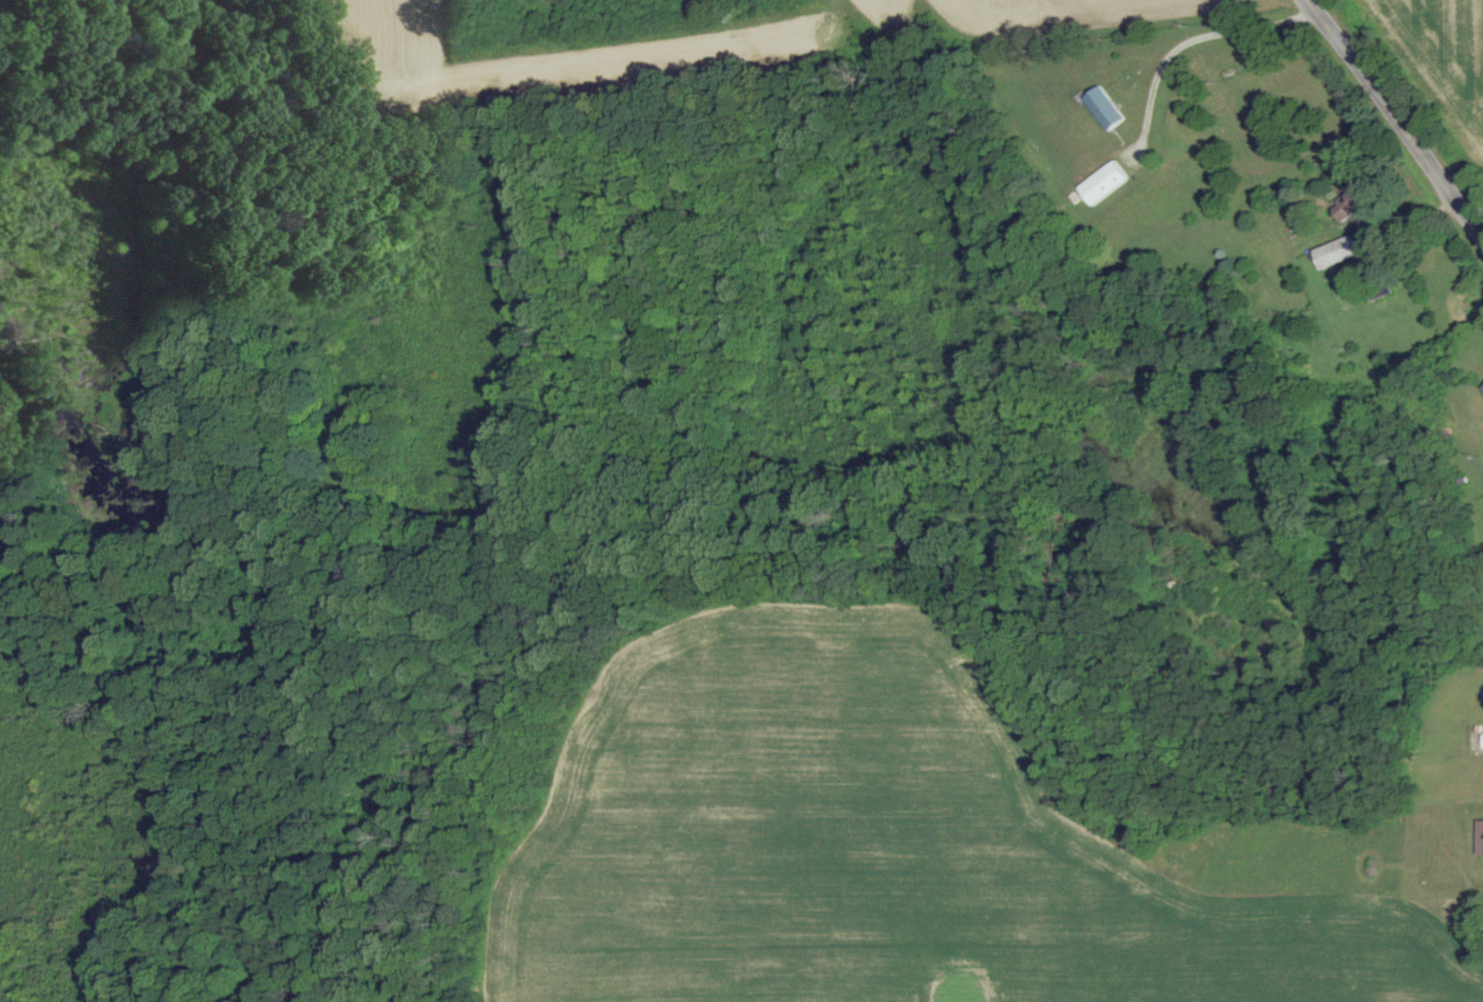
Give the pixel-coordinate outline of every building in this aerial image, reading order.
[(1087,96),(1113,130),(1130,118),(1104,83),(1087,96)] [(1100,204),(1135,176),(1121,158),(1086,186),(1100,204)] [(1380,197),(1368,181),(1335,205),(1347,221),(1380,197)] [(1327,268),(1363,254),(1355,234),(1319,249),(1327,268)]
